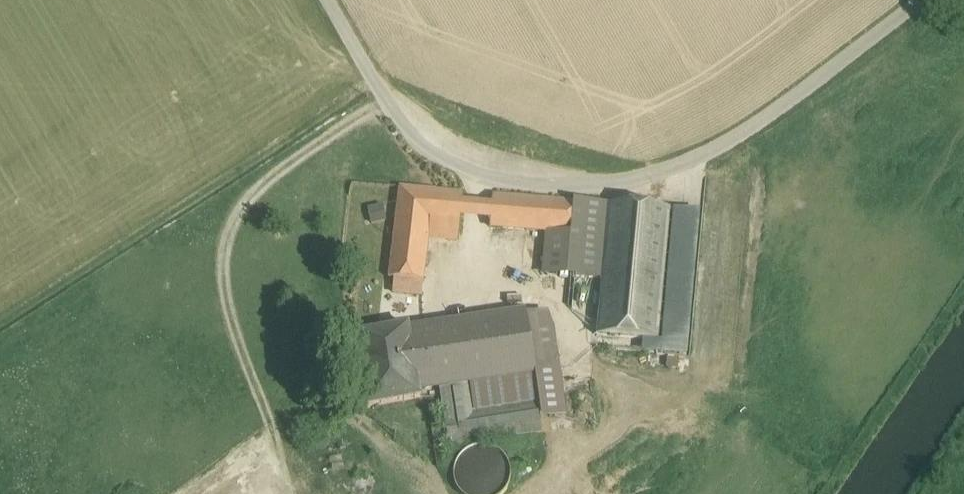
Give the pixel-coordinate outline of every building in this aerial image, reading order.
[(435,191),(400,188),(393,247),(428,250),(431,221),(435,191)] [(575,203),(435,191),(431,221),(490,228),(573,234),(575,203)] [(670,210),(609,205),(604,264),(601,305),(598,338),(658,343),(670,210)] [(428,250),(393,247),(389,279),(424,282),(428,250)] [(604,264),(578,263),(575,303),(601,305),(604,264)] [(527,317),(410,333),(419,390),(441,387),(450,449),(543,436),(538,405),(476,414),(472,382),(536,373),(527,317)] [(409,328),(356,336),(368,408),(421,399),(419,390),(410,333),(409,328)] [(511,476),(509,465),(503,456),(493,450),(482,448),(471,450),(462,457),(456,466),(454,477),(456,488),(460,493),(505,493),(509,487),(511,476)]
